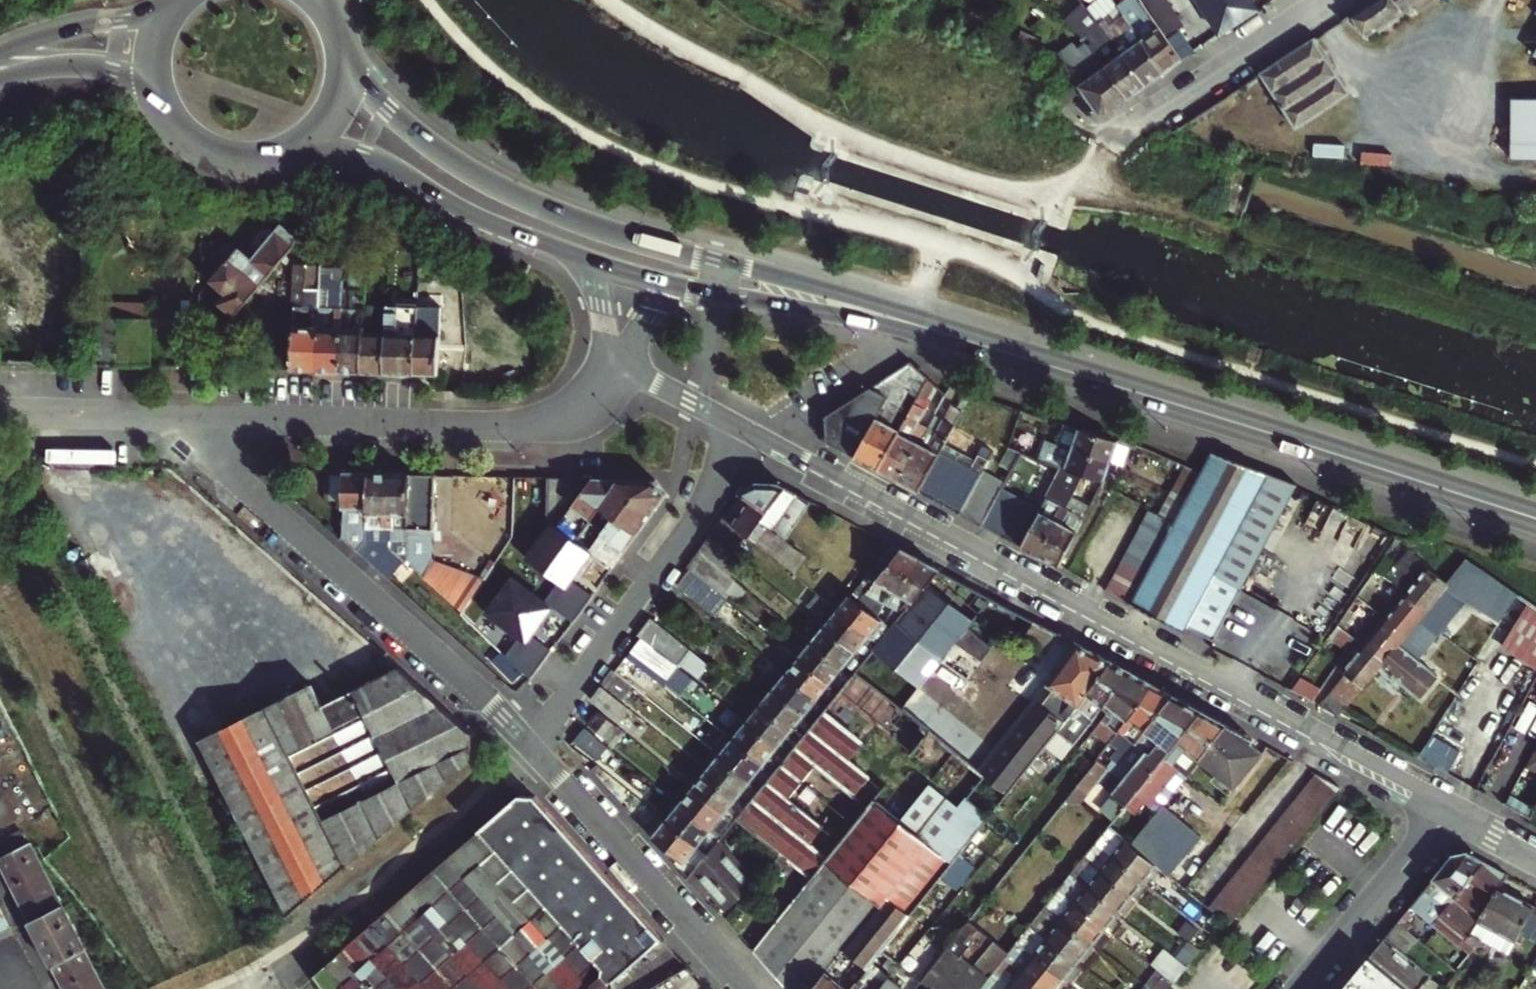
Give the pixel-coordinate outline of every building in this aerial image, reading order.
[(1167,72),(1185,60),(1171,41),(1141,0),(1131,0),(1120,8),(1167,72)] [(1220,35),(1260,10),(1254,0),(1197,0),(1220,35)] [(1422,0),(1371,0),(1352,12),(1367,34),(1422,0)] [(1150,84),(1167,72),(1120,8),(1102,21),(1103,22),(1150,84)] [(1076,15),(1067,21),(1076,31),(1084,25),(1076,15)] [(1085,35),(1131,98),(1150,84),(1103,22),(1085,35)] [(1182,33),(1171,41),(1185,60),(1195,52),(1182,33)] [(1109,114),(1131,98),(1085,35),(1082,38),(1087,44),(1081,48),(1089,58),(1083,62),(1076,52),(1064,61),(1068,67),(1075,71),(1073,74),(1102,113),(1109,114)] [(1315,35),(1259,70),(1294,124),(1350,90),(1315,35)] [(237,316),(298,238),(281,224),(252,259),(239,248),(235,253),(231,250),(226,257),(230,260),(212,282),(230,296),(223,305),(237,316)] [(306,238),(305,267),(320,267),(321,238),(306,238)] [(318,371),(320,285),(320,267),(305,267),(294,266),(292,371),(318,371)] [(364,332),(365,275),(350,274),(350,290),(343,290),(340,372),(363,372),(364,332)] [(328,285),(320,285),(318,371),(340,372),(343,290),(343,281),(328,280),(328,285)] [(92,298),(91,365),(152,366),(154,318),(150,318),(150,298),(92,298)] [(415,374),(417,308),(387,307),(387,333),(385,373),(415,374)] [(441,309),(417,308),(415,374),(439,375),(441,309)] [(385,373),(387,333),(364,332),(363,372),(385,373)] [(910,389),(917,399),(919,396),(928,378),(911,362),(871,389),(889,398),(855,457),(879,470),(901,430),(891,424),(910,389)] [(889,398),(871,389),(826,418),(827,434),(829,443),(855,457),(889,398)] [(899,481),(919,444),(911,439),(930,402),(919,396),(917,399),(901,430),(879,470),(899,481)] [(928,448),(919,444),(899,481),(919,491),(944,444),(954,426),(943,420),(928,448)] [(1067,425),(1061,445),(1116,464),(1122,444),(1067,425)] [(963,455),(944,444),(919,491),(961,514),(974,491),(999,444),(989,435),(971,471),(958,464),(963,455)] [(1116,464),(1061,445),(1055,465),(1070,470),(1089,477),(1110,484),(1116,464)] [(1214,456),(1205,474),(1197,492),(1184,519),(1140,610),(1184,633),(1189,626),(1214,640),(1295,492),(1214,456)] [(38,476),(38,463),(22,462),(29,476),(38,476)] [(1181,487),(1197,492),(1205,474),(1190,469),(1181,487)] [(1017,516),(996,503),(982,525),(1041,556),(1070,508),(1083,487),(1089,477),(1070,470),(1054,497),(1036,486),(1017,516)] [(353,472),(346,472),(346,509),(345,519),(341,537),(353,547),(366,528),(370,522),(370,473),(353,472)] [(366,528),(390,550),(390,529),(385,528),(389,473),(370,473),(370,522),(366,528)] [(434,475),(389,473),(385,528),(390,529),(390,550),(404,563),(421,578),(436,561),(433,560),(434,475)] [(594,479),(548,477),(546,519),(551,523),(560,529),(575,507),(594,479)] [(1110,484),(1089,477),(1083,487),(1101,498),(1110,484)] [(621,479),(594,479),(575,507),(580,510),(565,532),(577,541),(621,479)] [(644,480),(621,479),(577,541),(592,551),(644,480)] [(644,480),(592,551),(614,566),(667,494),(656,480),(644,480)] [(723,518),(745,536),(800,580),(812,562),(791,545),(812,502),(779,484),(757,483),(744,489),(744,490),(752,496),(739,515),(730,508),(723,518)] [(1197,492),(1181,487),(1169,513),(1184,519),(1197,492)] [(744,490),(730,508),(739,515),(752,496),(744,490)] [(982,525),(996,503),(974,491),(961,514),(982,525)] [(1088,519),(1070,508),(1041,556),(1059,566),(1088,519)] [(1140,610),(1184,519),(1169,513),(1158,509),(1117,597),(1140,610)] [(745,536),(723,518),(711,534),(732,551),(745,536)] [(527,558),(561,582),(565,576),(571,581),(592,551),(577,541),(565,532),(560,529),(551,523),(527,558)] [(366,528),(353,547),(377,570),(390,556),(390,550),(366,528)] [(742,559),(732,551),(711,534),(699,550),(729,575),(742,559)] [(874,617),(921,560),(901,549),(866,593),(874,600),(866,609),(874,617)] [(404,563),(390,550),(390,556),(377,570),(389,580),(404,563)] [(699,550),(688,566),(690,568),(716,589),(721,594),(733,578),(729,575),(699,550)] [(1452,578),(1465,589),(1466,588),(1482,567),(1469,558),(1452,578)] [(940,570),(921,560),(874,617),(890,632),(940,570)] [(436,561),(421,578),(460,614),(483,579),(436,561)] [(1448,583),(1427,566),(1405,593),(1426,610),(1448,583)] [(1502,580),(1482,567),(1466,588),(1487,602),(1502,580)] [(690,568),(678,585),(703,606),(716,589),(690,568)] [(964,647),(982,661),(1005,631),(1025,641),(1034,620),(940,570),(890,632),(880,644),(867,660),(855,675),(901,711),(944,655),(952,662),(964,647)] [(565,576),(561,582),(568,586),(571,581),(565,576)] [(1465,589),(1452,578),(1448,583),(1426,610),(1406,634),(1385,661),(1381,665),(1420,697),(1439,674),(1413,653),(1465,589)] [(490,616),(524,639),(527,634),(534,639),(555,607),(547,601),(513,580),(490,616)] [(1502,580),(1487,602),(1503,613),(1518,592),(1502,580)] [(561,582),(547,601),(555,607),(574,621),(592,596),(571,581),(568,586),(561,582)] [(1405,593),(1385,617),(1406,634),(1426,610),(1405,593)] [(874,617),(866,609),(852,595),(839,611),(880,644),(890,632),(874,617)] [(880,644),(839,611),(825,627),(867,660),(880,644)] [(1406,634),(1385,617),(1364,644),(1385,661),(1406,634)] [(709,665),(651,619),(638,636),(697,682),(709,665)] [(1059,633),(1034,620),(1025,641),(1048,653),(1059,633)] [(1356,638),(1337,622),(1329,635),(1347,650),(1356,638)] [(855,675),(867,660),(825,627),(812,643),(854,676),(855,675)] [(527,634),(524,639),(531,643),(534,639),(527,634)] [(524,639),(507,657),(531,680),(552,651),(534,639),(531,643),(524,639)] [(854,676),(812,643),(800,658),(841,691),(854,676)] [(641,644),(629,659),(651,676),(662,660),(641,644)] [(1112,662),(1078,644),(999,745),(978,772),(1006,795),(1018,780),(1038,755),(1058,730),(1069,716),(1112,662)] [(1385,661),(1364,644),(1342,670),(1346,674),(1326,696),(1321,706),(1338,715),(1381,665),(1385,661)] [(947,704),(982,661),(964,647),(952,662),(944,655),(901,711),(929,734),(961,759),(982,731),(947,704)] [(629,659),(626,656),(616,669),(650,697),(661,683),(651,676),(629,659)] [(800,658),(787,673),(819,699),(824,703),(829,707),(841,691),(800,658)] [(1138,676),(1112,662),(1069,716),(1085,729),(1103,708),(1109,713),(1138,676)] [(472,760),(474,757),(473,732),(400,668),(325,708),(314,684),(280,701),(277,695),(266,700),(269,707),(203,740),(292,916),(472,760)] [(626,702),(637,689),(612,670),(603,683),(626,702)] [(819,699),(787,673),(774,689),(816,723),(822,715),(812,707),(819,699)] [(1157,687),(1138,676),(1109,713),(1081,748),(1098,762),(1157,687)] [(1299,678),(1291,690),(1313,702),(1321,689),(1299,678)] [(630,710),(601,686),(591,699),(620,723),(630,710)] [(1157,687),(1098,762),(1107,770),(1111,773),(1136,743),(1174,695),(1157,687)] [(816,723),(774,689),(760,706),(802,740),(809,731),(816,723)] [(1203,711),(1174,695),(1136,743),(1146,751),(1122,781),(1111,794),(1126,806),(1203,711)] [(825,711),(829,707),(824,703),(820,708),(825,711)] [(802,740),(760,706),(747,722),(788,756),(802,740)] [(598,711),(589,723),(608,739),(618,727),(598,711)] [(1171,877),(1202,837),(1163,807),(1201,759),(1235,787),(1263,752),(1242,736),(1244,733),(1203,711),(1126,806),(1109,827),(1120,836),(1148,802),(1160,811),(1132,846),(1157,866),(1171,877)] [(747,722),(732,740),(774,773),(788,756),(747,722)] [(586,728),(575,741),(596,758),(607,745),(586,728)] [(978,772),(999,745),(982,731),(961,759),(978,772)] [(1431,734),(1419,758),(1449,775),(1460,750),(1431,734)] [(732,740),(720,755),(761,790),(774,773),(732,740)] [(1146,751),(1136,743),(1111,773),(1122,781),(1146,751)] [(761,790),(720,755),(706,772),(748,805),(753,799),(761,790)] [(1090,771),(1078,787),(1087,794),(1107,770),(1098,762),(1090,771)] [(693,788),(735,821),(737,819),(748,805),(706,772),(693,788)] [(1338,787),(1316,772),(1209,908),(1216,913),(1226,922),(1230,924),(1338,787)] [(735,821),(693,788),(680,804),(721,838),(735,821)] [(929,788),(900,825),(950,865),(960,853),(979,829),(988,818),(966,800),(958,810),(929,788)] [(521,795),(481,830),(616,981),(664,938),(537,796),(521,795)] [(748,805),(737,819),(812,881),(812,880),(829,859),(753,799),(748,805)] [(721,838),(680,804),(665,821),(707,855),(718,842),(721,838)] [(793,904),(755,952),(788,988),(812,988),(844,949),(857,959),(868,968),(882,951),(902,926),(921,902),(940,878),(950,865),(900,825),(874,804),(829,859),(812,880),(812,881),(793,904)] [(707,855),(665,821),(652,837),(693,872),(707,855)] [(481,830),(312,976),(322,988),(616,988),(616,981),(481,830)] [(1125,840),(1113,856),(1145,881),(1157,866),(1132,846),(1125,840)] [(718,842),(707,855),(693,872),(688,878),(705,896),(710,891),(726,909),(754,885),(718,842)] [(32,846),(1,862),(65,988),(104,988),(32,846)] [(1466,937),(1469,940),(1501,888),(1509,875),(1468,852),(1453,855),(1412,905),(1459,944),(1466,937)] [(1113,856),(1101,871),(1132,896),(1145,881),(1113,856)] [(1101,871),(1088,887),(1119,913),(1132,896),(1101,871)] [(1088,887),(1072,874),(1057,892),(1074,905),(1088,887)] [(1088,887),(1074,905),(1106,930),(1119,913),(1088,887)] [(1476,946),(1482,939),(1510,955),(1521,934),(1535,942),(1535,907),(1501,888),(1469,940),(1476,946)] [(1074,905),(1057,892),(1043,910),(1060,923),(1074,905)] [(1074,905),(1060,923),(1091,947),(1106,930),(1074,905)] [(10,928),(0,908),(0,933),(10,928)] [(1043,910),(1030,927),(1046,940),(1060,923),(1043,910)] [(1418,918),(1408,910),(1398,923),(1407,930),(1418,918)] [(1226,922),(1216,913),(1204,929),(1214,937),(1226,922)] [(962,956),(980,932),(969,923),(960,933),(950,946),(962,956)] [(1091,947),(1060,923),(1046,940),(1078,965),(1091,947)] [(1398,923),(1395,926),(1404,934),(1407,930),(1398,923)] [(1188,924),(1180,934),(1191,943),(1199,933),(1188,924)] [(1030,927),(1017,942),(1034,955),(1046,940),(1030,927)] [(962,956),(971,964),(989,978),(992,974),(1005,958),(1007,955),(980,932),(962,956)] [(1385,937),(1370,956),(1409,988),(1440,988),(1441,988),(1430,979),(1432,976),(1385,937)] [(1046,940),(1034,955),(1065,980),(1078,965),(1046,940)] [(1034,955),(1017,942),(1007,955),(1005,958),(1021,971),(1034,955)] [(922,981),(933,988),(944,988),(950,981),(954,984),(962,975),(971,964),(962,956),(950,946),(941,957),(922,981)] [(857,959),(844,949),(812,988),(846,988),(835,979),(843,978),(857,959)] [(1034,955),(1021,971),(1043,988),(1058,988),(1065,980),(1034,955)] [(1343,988),(1409,988),(1370,956),(1343,988)] [(1021,971),(1005,958),(992,974),(1008,987),(1021,971)] [(1174,984),(1186,971),(1172,959),(1161,973),(1174,984)] [(962,975),(979,988),(980,988),(989,978),(971,964),(962,975)] [(1008,987),(1011,988),(1043,988),(1021,971),(1008,987)] [(1143,988),(1144,988),(1170,988),(1172,987),(1156,973),(1143,988)] [(989,978),(980,988),(1006,988),(1008,987),(992,974),(989,978)] [(962,975),(954,984),(960,988),(979,988),(962,975)] [(904,988),(890,977),(880,988),(904,988)]
